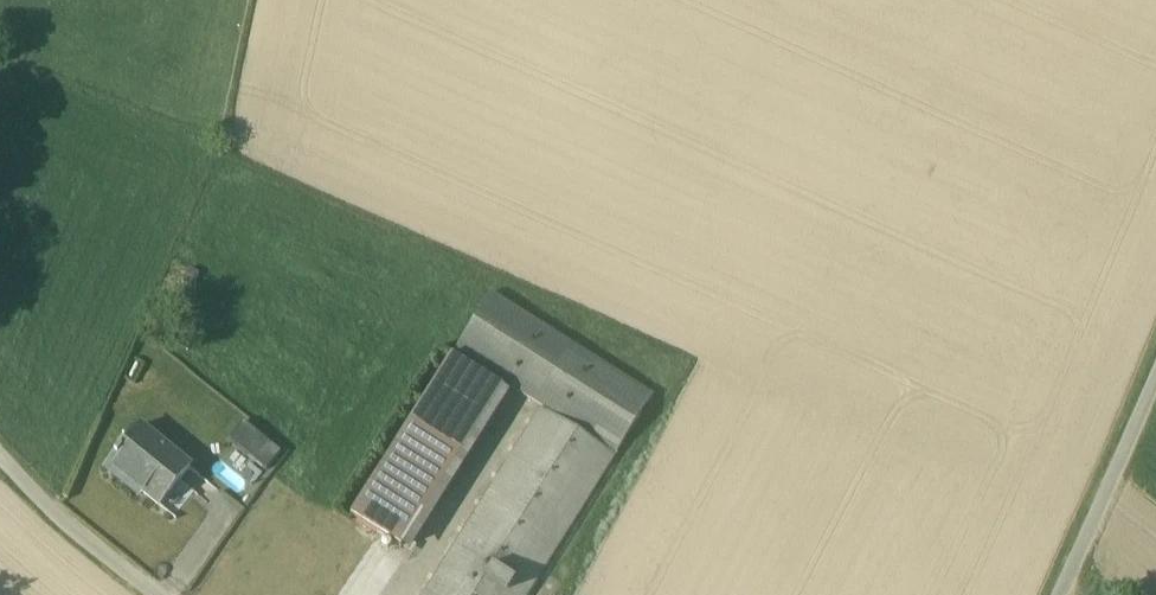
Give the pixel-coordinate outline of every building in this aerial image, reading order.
[(490,305),(453,364),(515,402),(615,467),(651,408),(490,305)] [(451,368),(349,528),(378,547),(407,565),(508,404),(451,368)] [(539,423),(430,594),(533,594),(613,469),(539,423)] [(140,437),(108,478),(106,476),(101,483),(137,512),(141,508),(156,520),(191,478),(140,437)]
